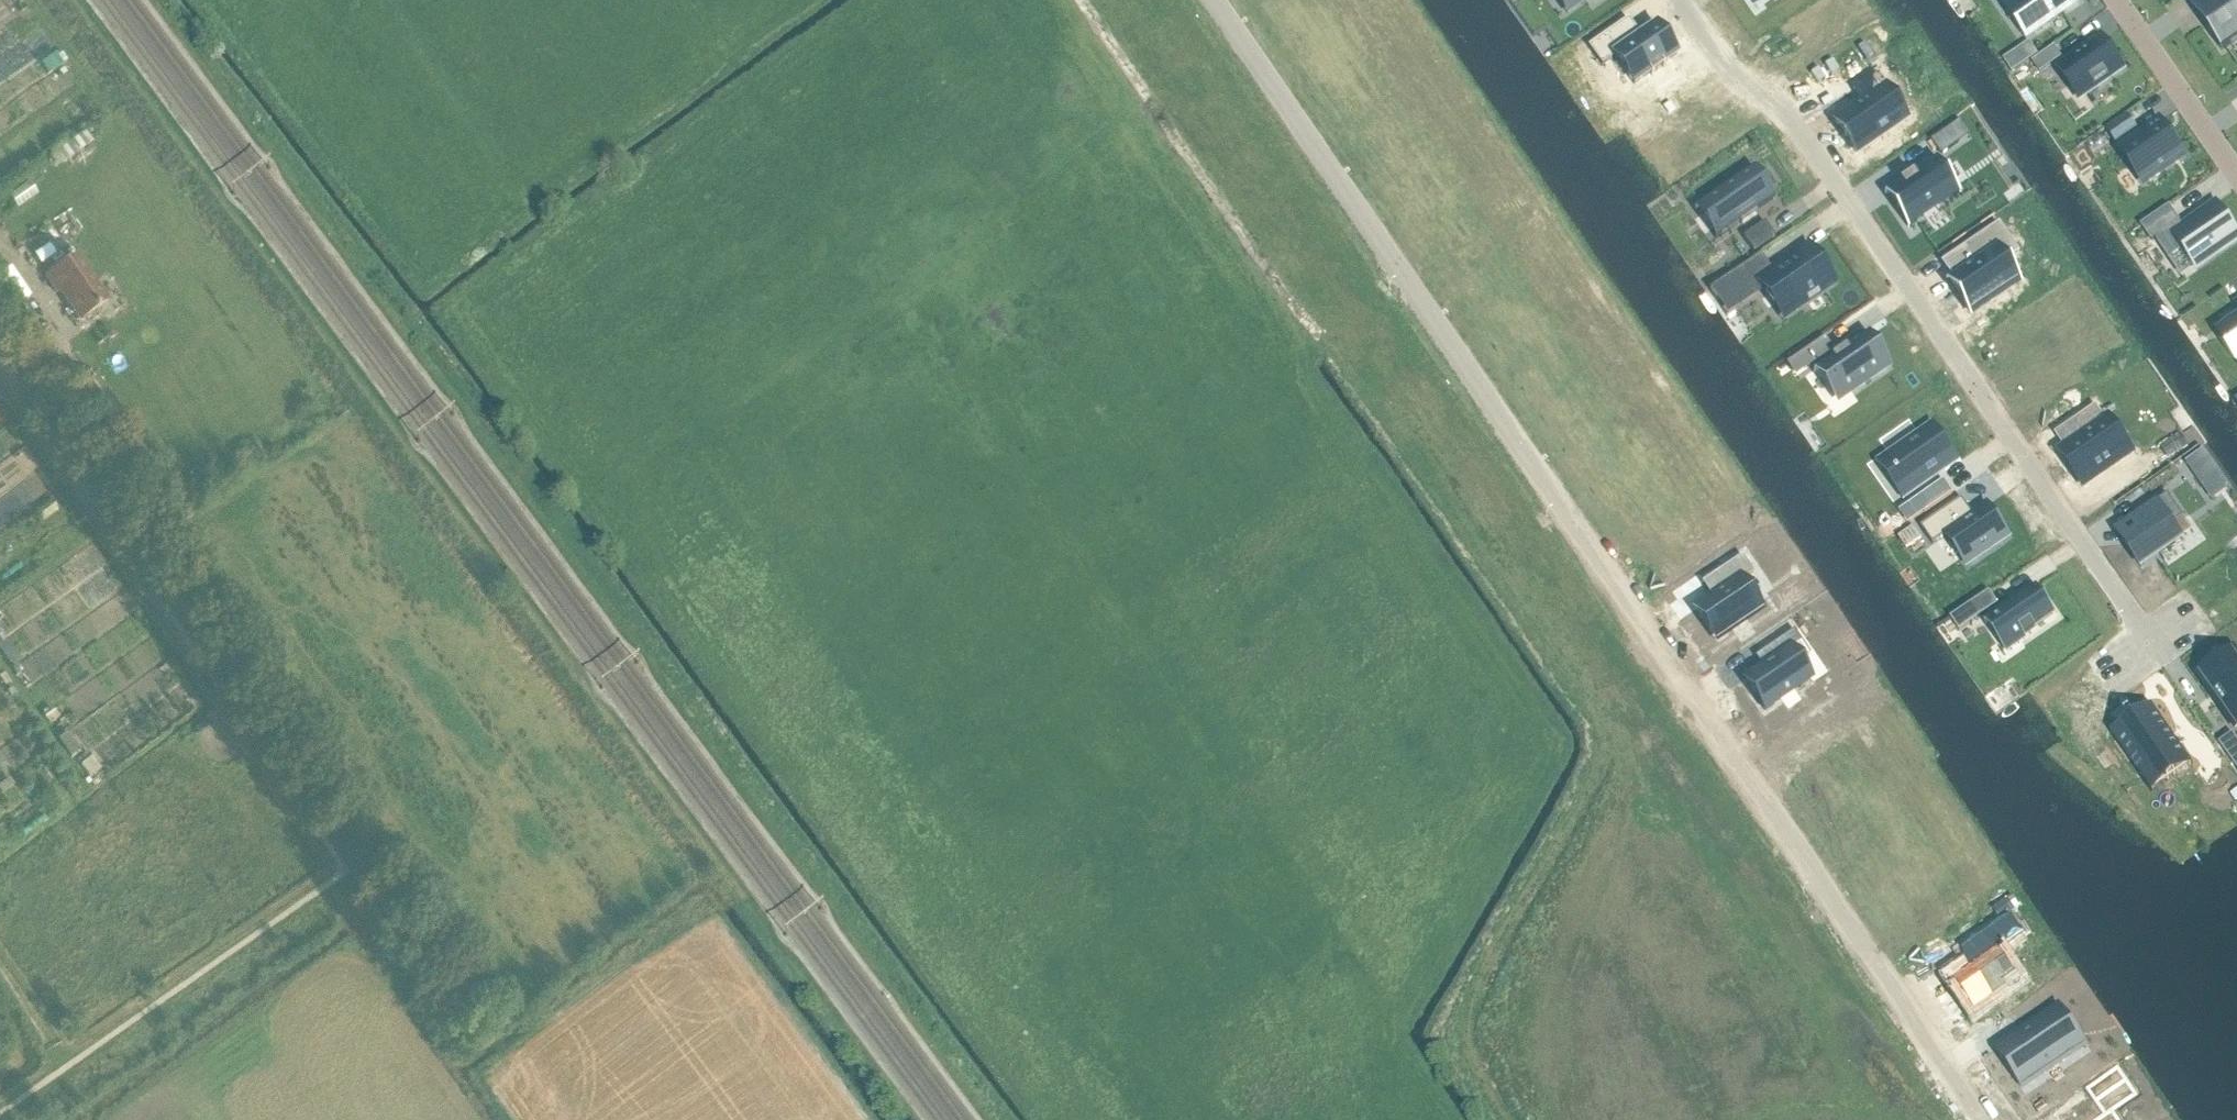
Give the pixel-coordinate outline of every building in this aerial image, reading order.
[(2008,12),(2016,7),(2033,32),(2075,2),(2074,0),(2000,0),(2008,12)] [(2199,10),(2226,49),(2236,41),(2236,0),(2213,0),(2199,10)] [(1622,29),(1588,51),(1602,70),(1614,62),(1633,89),(1649,78),(1650,80),(1663,71),(1661,69),(1677,59),(1658,31),(1634,47),(1622,29)] [(49,51),(57,62),(73,52),(65,40),(49,51)] [(2099,42),(2055,72),(2077,102),(2120,72),(2099,42)] [(2023,66),(2037,56),(2029,43),(2014,53),(2023,66)] [(2039,74),(2061,59),(2054,48),(2031,64),(2039,74)] [(1886,90),(1876,76),(1854,90),(1863,104),(1834,124),(1854,153),(1900,122),(1881,94),(1886,90)] [(2117,147),(2138,132),(2127,117),(2106,131),(2117,147)] [(95,118),(62,143),(71,154),(103,129),(95,118)] [(2160,126),(2121,152),(2143,184),(2182,158),(2160,126)] [(1940,156),(1960,141),(1950,127),(1929,142),(1940,156)] [(1900,184),(1886,194),(1905,222),(1953,190),(1934,161),(1912,176),(1912,175),(1899,184),(1900,184)] [(1751,170),(1700,205),(1721,236),(1772,201),(1751,170)] [(2138,224),(2151,243),(2164,233),(2167,237),(2195,278),(2236,249),(2236,237),(2217,208),(2215,204),(2183,226),(2167,203),(2138,224)] [(1764,224),(1742,239),(1752,254),(1774,238),(1764,224)] [(1950,279),(1947,282),(1968,314),(2003,290),(2000,285),(2012,277),(2003,263),(2016,254),(1997,226),(1963,249),(1973,264),(1950,279)] [(1810,251),(1764,283),(1786,313),(1803,301),(1806,305),(1820,296),(1817,292),(1831,282),(1810,251)] [(108,301),(76,255),(45,277),(56,293),(59,291),(79,321),(108,301)] [(1761,292),(1753,281),(1770,270),(1760,256),(1708,291),(1714,299),(1736,284),(1748,301),(1761,292)] [(2236,292),(2236,279),(2224,288),(2230,297),(2236,292)] [(1864,337),(1817,369),(1840,402),(1887,369),(1864,337)] [(1832,352),(1823,339),(1802,354),(1811,367),(1832,352)] [(2077,443),(2062,454),(2083,484),(2129,453),(2107,422),(2106,423),(2096,409),(2068,428),(2077,443)] [(1933,429),(1889,461),(1909,491),(1955,459),(1933,429)] [(2203,452),(2185,464),(2202,488),(2220,475),(2203,452)] [(1953,496),(1944,483),(1916,502),(1924,515),(1953,496)] [(2188,522),(2173,499),(2138,522),(2146,533),(2127,544),(2145,571),(2186,543),(2177,529),(2188,522)] [(1962,501),(1921,529),(1933,547),(1947,537),(1967,567),(2008,539),(1986,508),(1973,517),(1962,501)] [(1921,540),(1914,530),(1899,540),(1907,551),(1921,540)] [(180,542),(177,545),(168,551),(177,563),(189,555),(180,542)] [(1741,557),(1701,585),(1702,586),(1704,584),(1713,598),(1698,608),(1718,638),(1760,610),(1741,582),(1753,574),(1741,557)] [(2037,588),(1989,622),(2003,642),(2011,636),(2016,643),(2021,639),(2055,615),(2037,588)] [(1969,608),(1951,620),(1959,633),(1977,620),(1969,608)] [(0,644),(0,647),(5,655),(13,649),(6,639),(0,644)] [(1744,681),(1764,710),(1809,679),(1782,639),(1760,654),(1768,665),(1744,681)] [(2233,654),(2201,676),(2236,727),(2236,726),(2236,659),(2233,654)] [(2133,727),(2116,738),(2143,778),(2159,767),(2169,782),(2192,766),(2155,712),(2138,723),(2142,728),(2136,732),(2133,727)] [(77,719),(68,726),(86,750),(95,743),(77,719)] [(2232,735),(2219,745),(2236,771),(2236,742),(2232,735)] [(90,751),(97,765),(110,758),(103,744),(90,751)] [(1974,969),(1953,983),(1973,1013),(2005,991),(2001,985),(2015,976),(1999,953),(2013,943),(2001,925),(1962,952),(1974,969)] [(2008,1015),(2016,1027),(2031,1017),(2022,1004),(2007,1014),(2008,1015)] [(2074,1053),(2049,1017),(2002,1050),(2027,1086),(2074,1053)] [(2095,1119),(2118,1119),(2112,1111),(2136,1094),(2125,1078),(2094,1100),(2104,1114),(2095,1119)]
